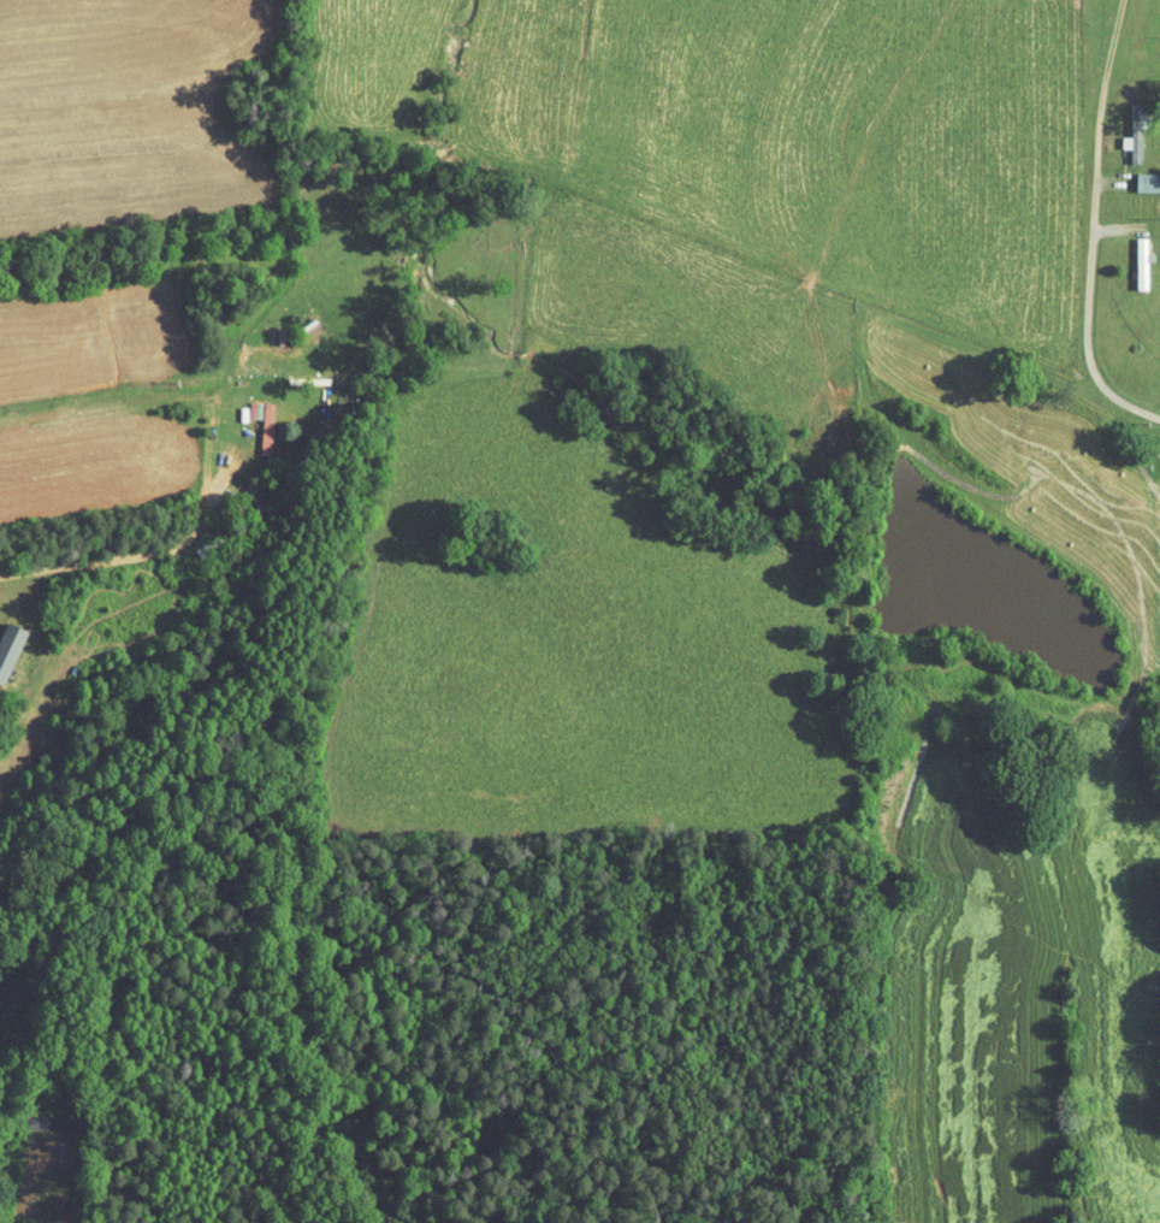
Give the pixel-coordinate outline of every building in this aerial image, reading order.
[(1109,141),(1119,142),(1119,156),(1129,156),(1130,97),(1118,97),(1117,130),(1110,129),(1109,141)] [(1148,185),(1149,167),(1125,166),(1124,185),(1148,185)] [(235,411),(248,412),(247,447),(257,448),(259,396),(236,395),(235,411)] [(17,625),(0,617),(0,660),(17,625)]
